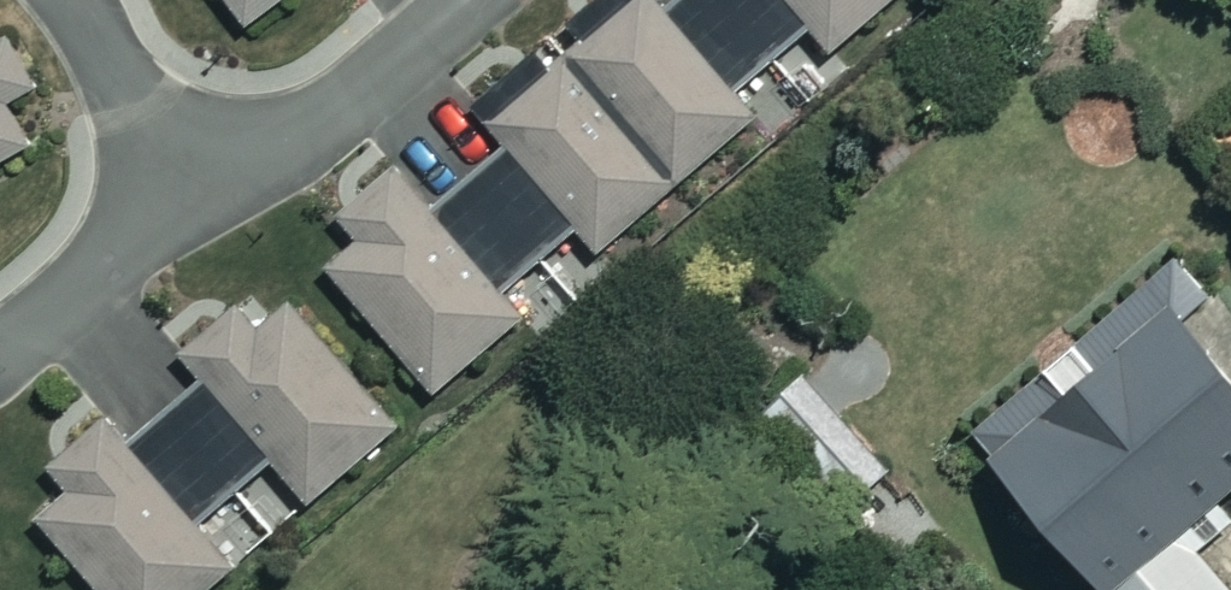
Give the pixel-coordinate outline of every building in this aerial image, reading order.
[(241,23),(272,0),(223,0),(241,23)] [(671,181),(748,116),(727,92),(804,26),(825,50),(883,0),(678,0),(664,12),(654,0),(624,0),(562,53),(671,181)] [(40,136),(20,102),(36,92),(0,32),(0,160),(40,136)] [(381,159),(329,203),(356,236),(322,264),(426,388),(513,315),(493,291),(569,226),(590,250),(671,181),(562,53),(481,122),(501,145),(425,211),(381,159)] [(1184,252),(975,425),(1113,589),(1230,589),(1230,576),(1203,543),(1230,520),(1230,510),(1222,500),(1230,493),(1230,355),(1191,307),(1214,288),(1184,252)] [(216,294),(164,339),(193,373),(118,438),(92,408),(32,459),(56,487),(22,515),(86,589),(206,589),(230,569),(192,525),(264,463),(301,507),(389,432),(276,301),(245,327),(216,294)] [(883,464),(827,400),(779,440),(835,505),(883,464)]
